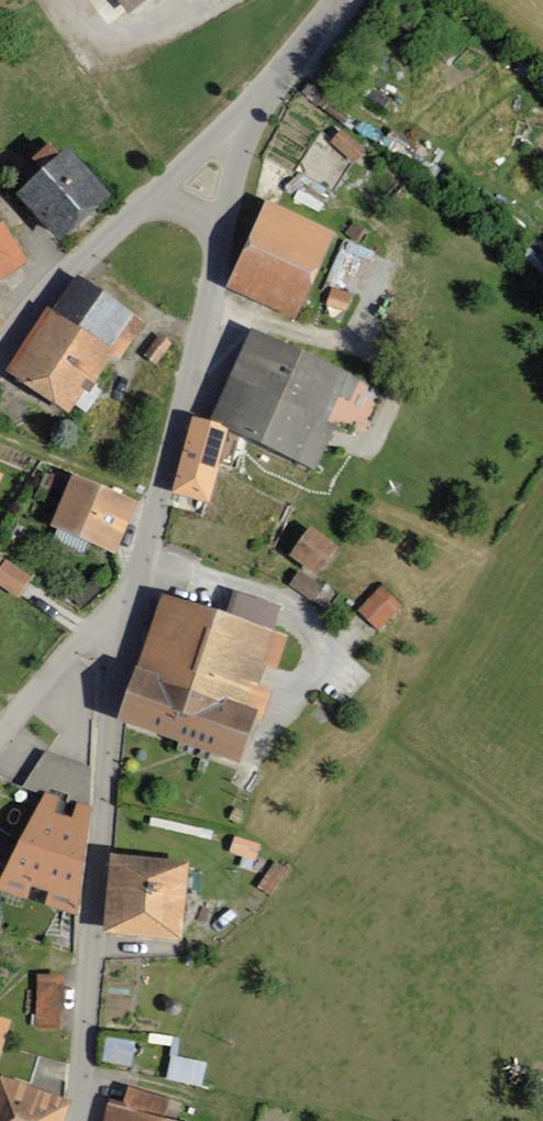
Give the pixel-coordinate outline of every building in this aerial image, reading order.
[(139,14),(156,0),(128,0),(139,14)] [(97,194),(57,151),(8,198),(48,240),(97,194)] [(327,232),(259,203),(222,290),(291,319),(327,232)] [(20,266),(0,235),(0,280),(20,266)] [(70,281),(46,318),(39,313),(0,372),(0,379),(61,420),(104,355),(115,363),(139,326),(70,281)] [(347,378),(254,335),(215,418),(313,464),(332,423),(327,420),(347,378)] [(166,346),(155,339),(142,360),(153,367),(166,346)] [(202,504),(221,434),(186,425),(167,494),(202,504)] [(45,529),(110,558),(130,504),(65,479),(45,529)] [(329,550),(302,531),(283,557),(309,577),(329,550)] [(13,600),(25,580),(0,565),(0,592),(13,600)] [(396,608),(375,589),(353,612),(374,632),(396,608)] [(272,673),(283,638),(265,632),(273,607),(227,593),(219,619),(154,599),(131,674),(126,672),(108,728),(229,765),(243,719),(255,723),(265,693),(251,688),(258,668),(272,673)] [(35,797),(0,865),(0,896),(74,918),(86,812),(35,797)] [(172,943),(178,866),(104,859),(97,937),(172,943)] [(55,981),(30,980),(28,1027),(53,1028),(55,981)] [(131,1064),(136,1040),(107,1034),(102,1058),(131,1064)] [(0,1081),(0,1120),(59,1120),(65,1105),(0,1081)] [(179,1103),(131,1091),(126,1110),(113,1107),(109,1120),(175,1120),(179,1103)]
